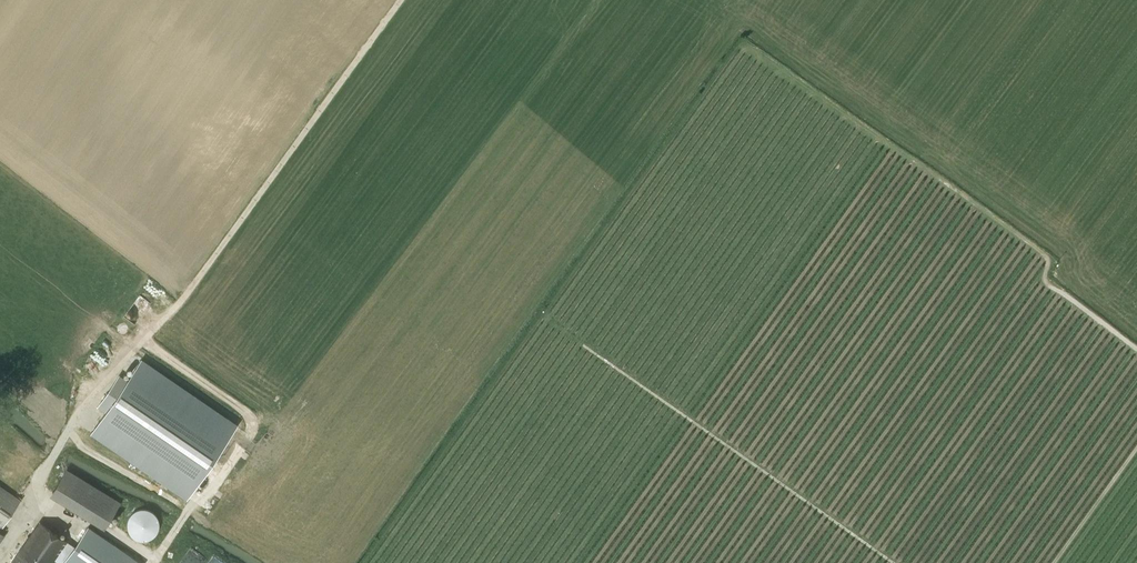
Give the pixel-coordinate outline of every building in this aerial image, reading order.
[(105,409),(91,429),(194,500),(242,429),(140,358),(127,378),(118,372),(96,404),(105,409)] [(49,496),(104,529),(120,503),(65,469),(49,496)] [(18,505),(21,500),(0,486),(0,526),(2,528),(18,505)] [(148,541),(158,534),(160,520),(152,509),(139,508),(128,516),(126,530),(134,540),(148,541)] [(40,522),(12,562),(51,562),(54,558),(61,562),(140,562),(88,527),(75,546),(40,522)]
